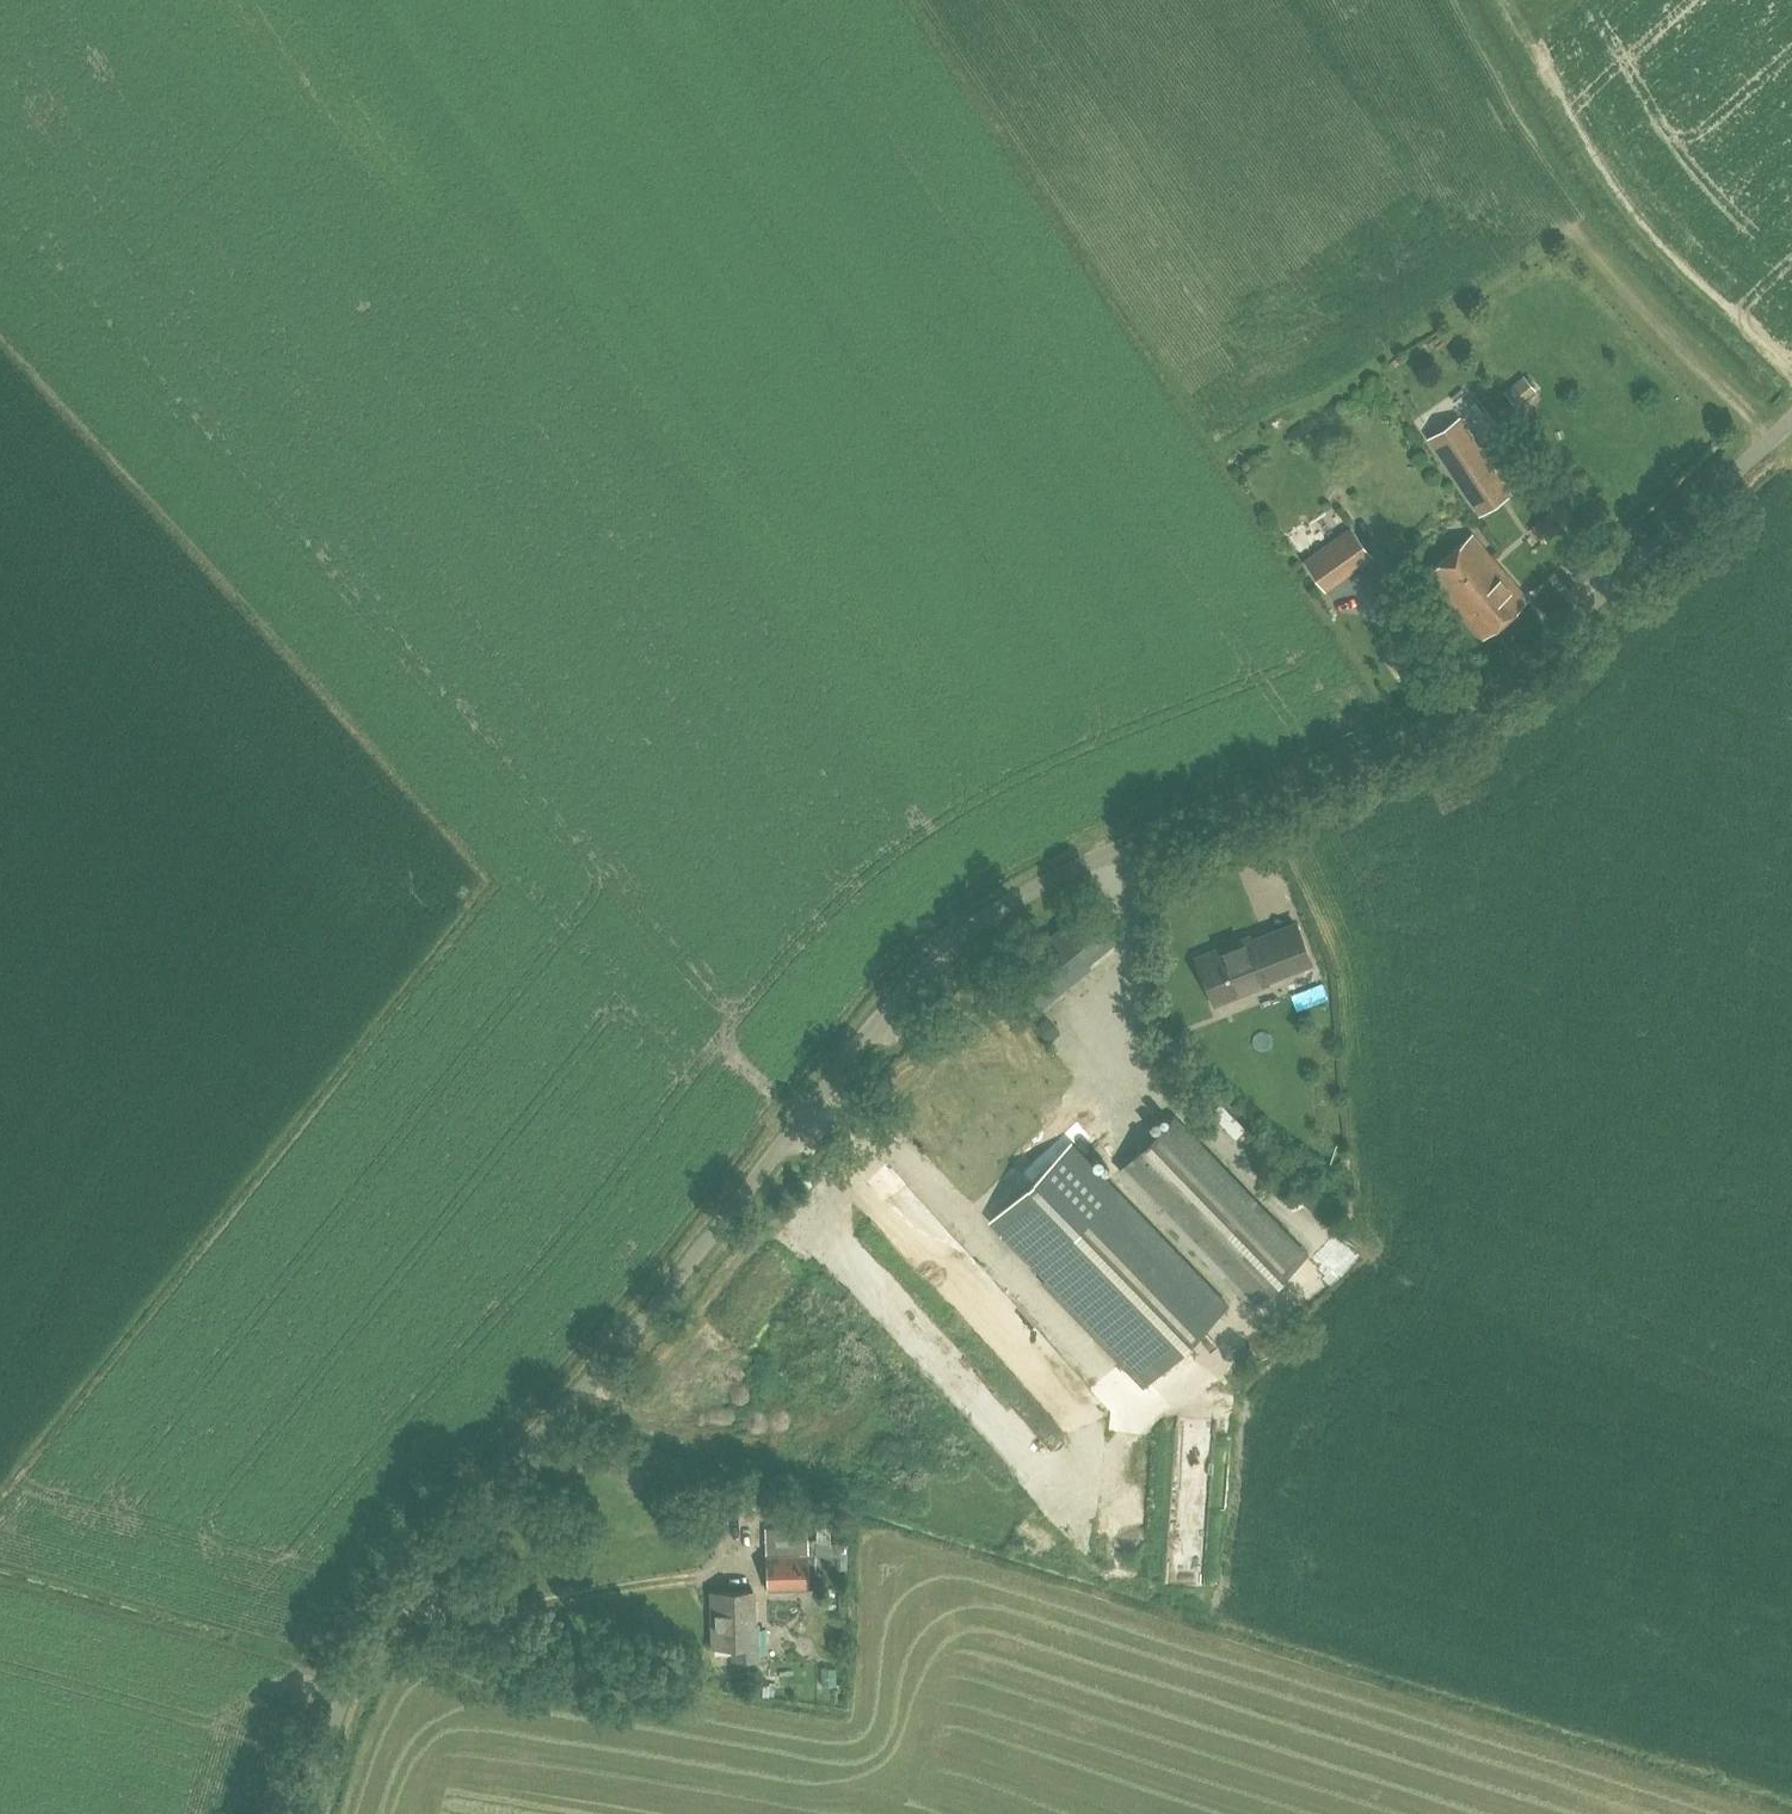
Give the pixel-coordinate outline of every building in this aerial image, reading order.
[(1537,388),(1525,373),(1505,390),(1517,405),(1537,388)] [(1514,493),(1462,416),(1429,438),(1481,515),(1514,493)] [(1352,527),(1306,560),(1326,587),(1371,554),(1352,527)] [(1054,994),(1051,991),(1116,938),(1087,903),(1022,956),(1007,968),(1038,1007),(1054,994)] [(1249,936),(1197,956),(1210,990),(1214,1001),(1238,992),(1267,981),(1266,978),(1311,960),(1296,921),(1294,922),(1250,939),(1249,936)] [(1174,1116),(1122,1166),(1254,1303),(1306,1253),(1174,1116)] [(1073,1142),(993,1219),(1028,1256),(1148,1380),(1228,1303),(1109,1179),(1073,1142)] [(766,1527),(766,1551),(768,1589),(810,1587),(807,1526),(766,1527)] [(735,1657),(758,1657),(757,1623),(755,1623),(754,1590),(713,1591),(715,1645),(735,1644),(735,1657)]
